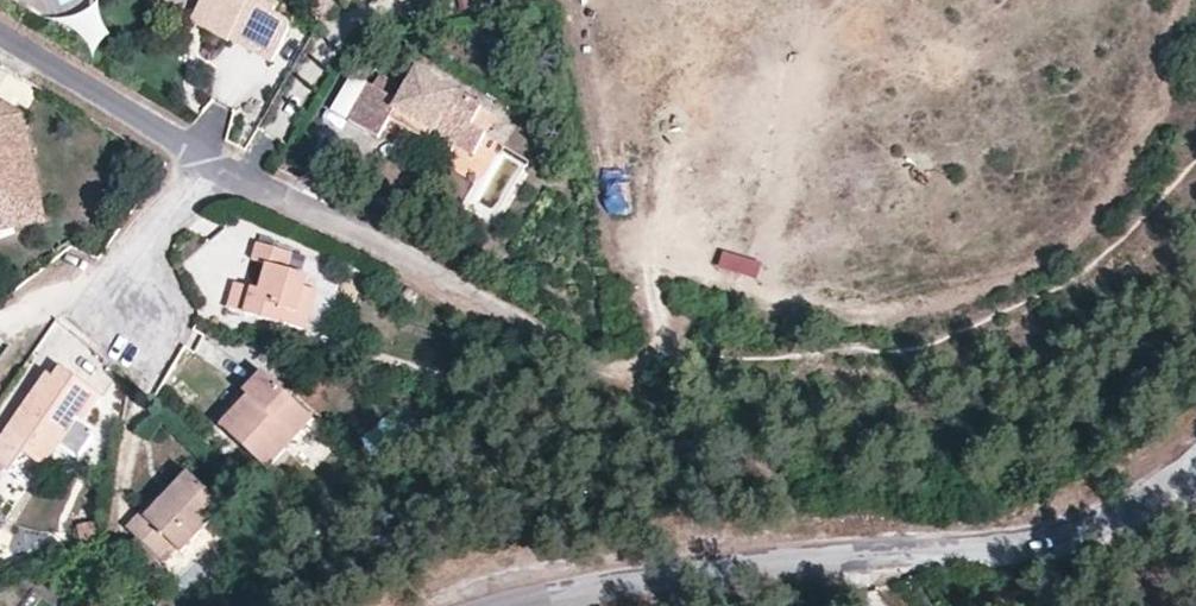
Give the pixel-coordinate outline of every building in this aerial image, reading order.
[(257,0),(202,0),(199,5),(206,30),(226,42),(228,39),(270,63),(288,32),(287,23),(273,14),(274,10),(259,1),(257,0)] [(269,0),(260,0),(259,1),(274,10),(278,5),(269,0)] [(334,17),(345,3),(348,5),(353,0),(315,0),(334,17)] [(206,30),(199,5),(190,21),(206,30)] [(394,113),(431,135),(470,159),(483,138),(468,130),(479,111),(416,73),(397,104),(368,86),(347,122),(377,140),(388,123),(394,113)] [(24,116),(0,101),(0,214),(19,210),(23,226),(49,220),(24,116)] [(394,113),(388,123),(425,146),(431,135),(394,113)] [(0,214),(0,232),(23,226),(19,210),(0,214)] [(291,254),(256,244),(252,261),(265,264),(258,289),(234,282),(227,308),(279,322),(282,309),(308,316),(314,291),(304,288),(307,277),(286,271),(291,254)] [(305,329),(308,316),(282,309),(279,322),(305,329)] [(51,378),(42,392),(35,388),(0,437),(0,466),(8,472),(21,454),(42,468),(55,449),(74,420),(80,424),(101,396),(59,367),(51,378)] [(260,371),(240,393),(253,406),(242,418),(233,410),(217,427),(264,469),(310,420),(260,371)] [(44,373),(35,388),(42,392),(51,378),(44,373)] [(228,405),(233,410),(242,418),(253,406),(240,393),(228,405)] [(61,453),(80,424),(74,420),(55,449),(61,453)] [(187,474),(172,490),(157,505),(153,501),(126,529),(135,539),(157,560),(165,552),(171,557),(176,553),(178,554),(222,507),(187,474)] [(167,485),(153,501),(157,505),(172,490),(167,485)] [(148,569),(157,560),(135,539),(126,548),(148,569)] [(163,565),(171,557),(165,552),(157,560),(163,565)]
